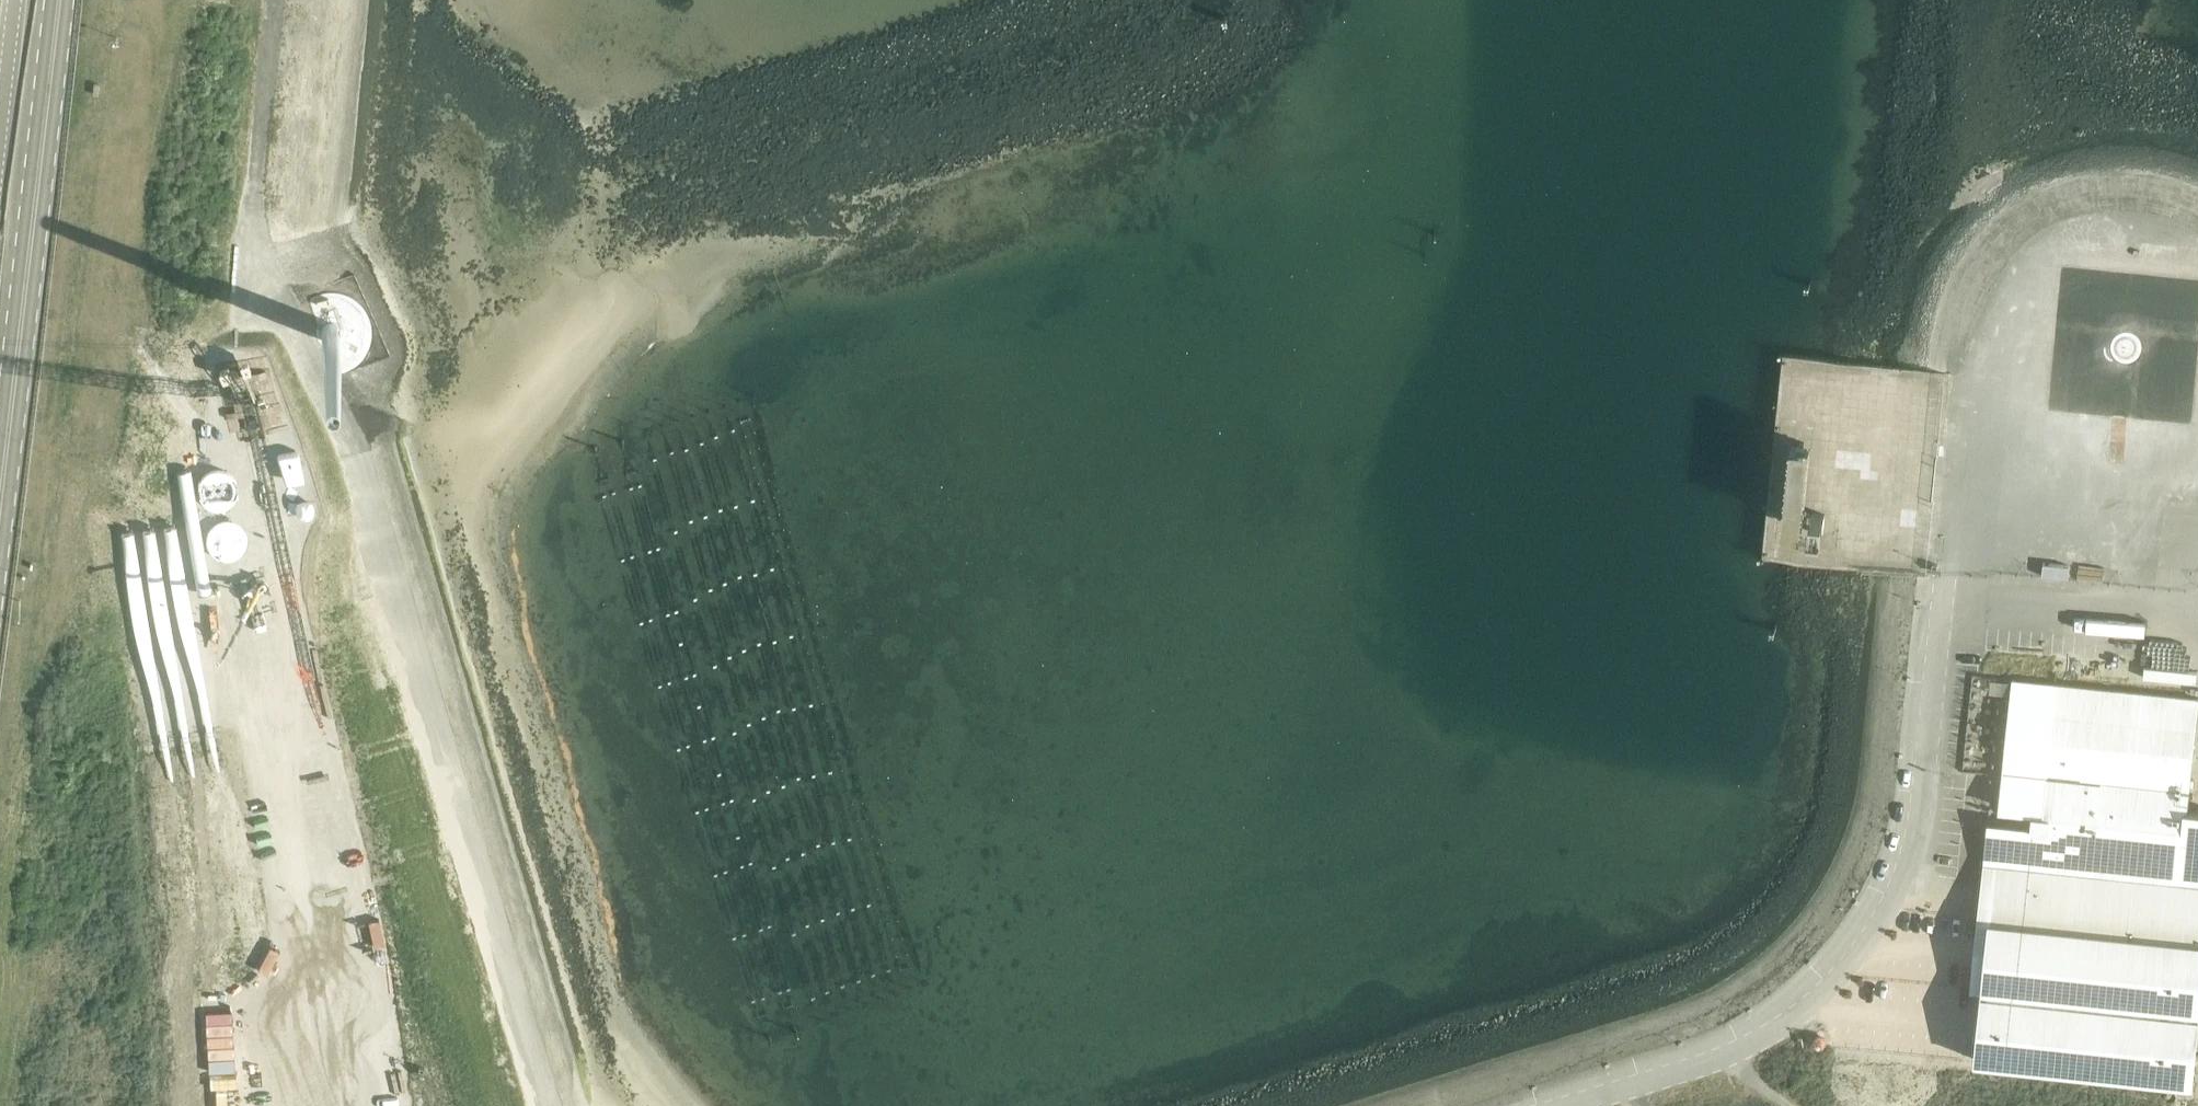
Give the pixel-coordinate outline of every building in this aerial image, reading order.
[(313,251),(295,277),(319,295),(359,290),(354,244),(313,251)] [(2162,336),(2153,345),(2155,355),(2171,358),(2178,350),(2179,341),(2175,335),(2162,336)] [(1802,530),(1811,442),(1793,440),(1784,528),(1802,530)] [(1811,514),(1809,532),(1823,534),(1825,516),(1811,514)] [(2197,699),(2013,680),(2000,807),(2020,809),(2018,824),(2001,822),(1996,867),(1995,881),(1976,1060),(2192,1083),(2197,1027),(2197,811),(2186,810),(2197,699)] [(1934,1005),(1898,1023),(1909,1046),(1945,1028),(1934,1005)] [(1830,1053),(1838,1077),(1900,1056),(1892,1032),(1830,1053)] [(2041,1099),(2066,1100),(2067,1082),(2042,1081),(2041,1099)] [(1992,1091),(1993,1105),(2018,1105),(2018,1091),(1992,1091)]
